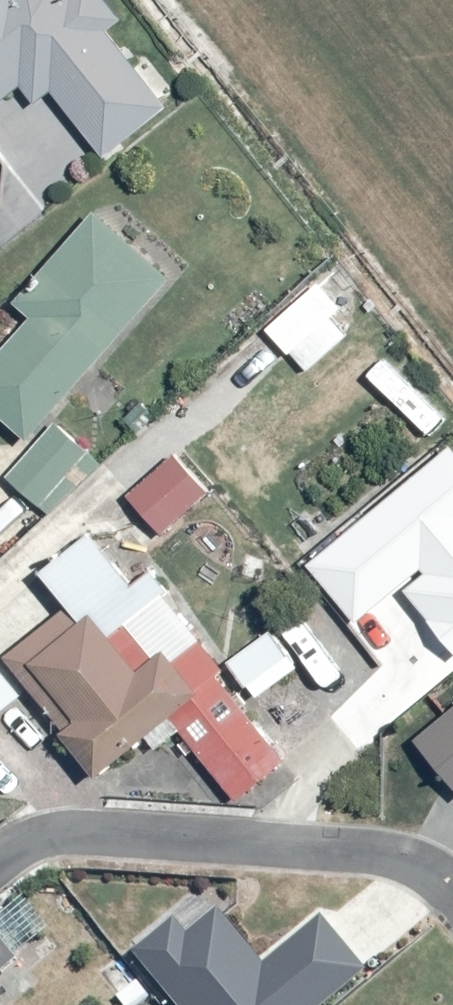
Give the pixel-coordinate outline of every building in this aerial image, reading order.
[(26,98),(33,107),(47,95),(57,105),(98,156),(163,103),(100,26),(109,13),(99,0),(0,0),(0,98),(16,85),(26,98)] [(91,211),(14,301),(25,310),(0,339),(0,422),(21,441),(165,275),(91,211)] [(311,283),(264,329),(303,370),(342,333),(329,319),(338,311),(311,283)] [(100,460),(57,420),(8,474),(52,514),(100,460)] [(448,444),(304,567),(353,623),(419,567),(425,575),(401,595),(452,655),(452,450),(448,444)] [(212,492),(175,449),(129,489),(166,531),(212,492)] [(281,765),(222,693),(233,684),(162,598),(170,591),(150,566),(129,584),(86,531),(33,575),(58,606),(2,652),(60,722),(55,727),(94,775),(143,734),(158,752),(177,737),(233,804),(281,765)] [(292,666),(265,631),(223,661),(250,697),(292,666)] [(18,693),(0,670),(0,707),(18,693)] [(408,741),(452,795),(452,704),(408,741)] [(195,889),(164,916),(124,949),(171,1004),(318,1004),(359,970),(314,916),(258,964),(195,889)] [(0,937),(0,974),(18,959),(0,937)]
